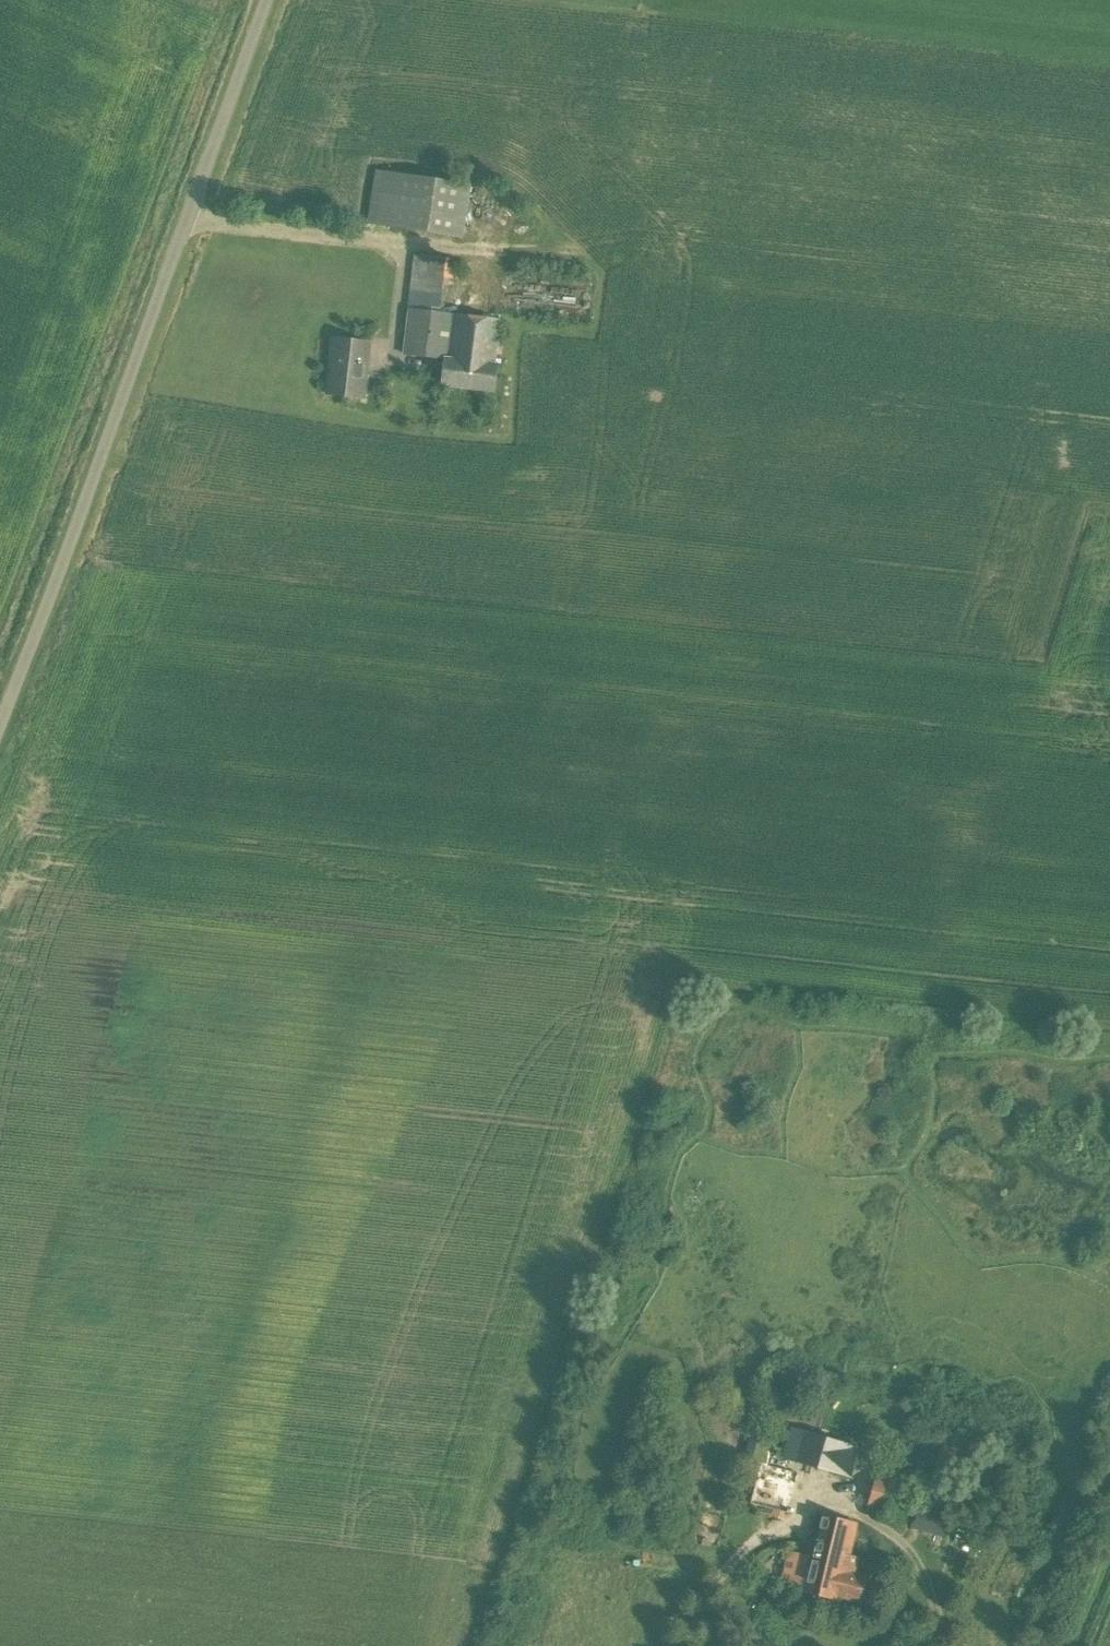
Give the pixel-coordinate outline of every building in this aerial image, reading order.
[(452,236),(460,183),(375,170),(366,222),(452,236)] [(458,279),(461,259),(414,253),(407,309),(408,309),(403,355),(443,360),(440,385),(495,392),(499,363),(496,362),(502,319),(453,314),(446,313),(450,278),(458,279)] [(364,398),(371,342),(333,338),(326,393),(364,398)] [(851,1477),(860,1447),(792,1427),(780,1466),(765,1462),(755,1505),(765,1508),(764,1514),(780,1518),(782,1512),(792,1514),(802,1472),(800,1472),(803,1463),(851,1477)] [(900,1519),(906,1495),(910,1481),(878,1472),(868,1510),(900,1519)] [(918,1502),(912,1523),(924,1526),(930,1505),(918,1502)] [(649,1530),(653,1513),(642,1511),(638,1527),(649,1530)] [(857,1523),(817,1513),(807,1554),(810,1555),(801,1591),(835,1599),(836,1596),(860,1602),(867,1575),(846,1570),(857,1523)]
